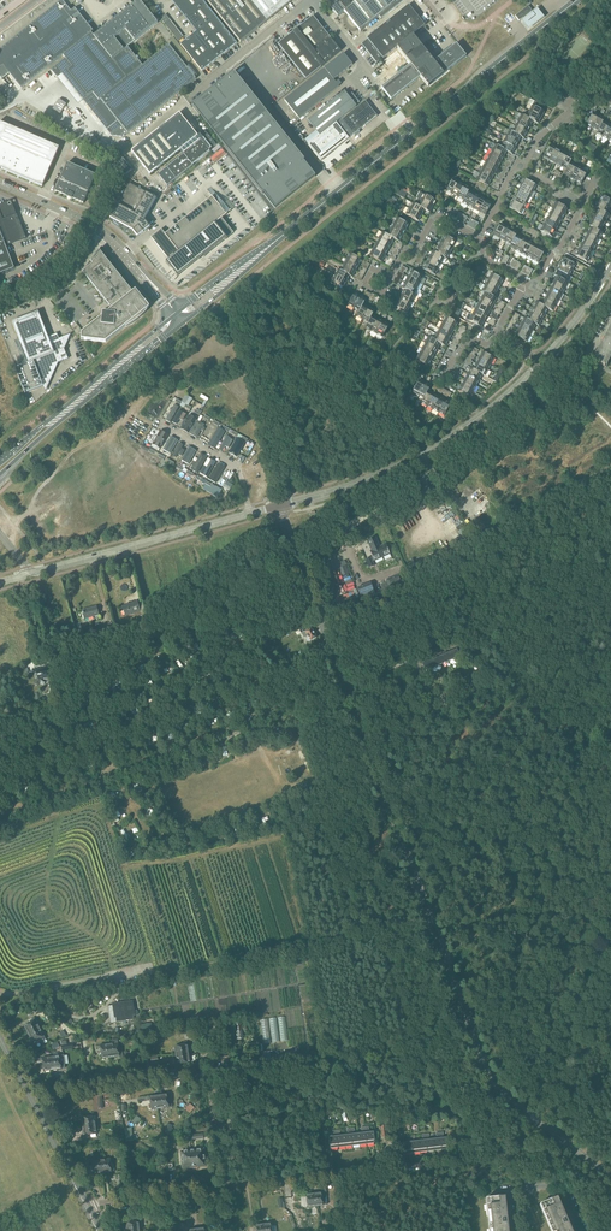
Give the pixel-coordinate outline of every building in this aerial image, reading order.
[(2,80),(9,73),(21,89),(63,55),(66,59),(52,69),(58,76),(62,73),(83,99),(84,99),(112,134),(121,137),(123,135),(124,136),(196,79),(195,77),(197,76),(189,65),(186,67),(168,45),(142,66),(127,47),(157,23),(139,0),(94,36),(91,33),(93,31),(90,27),(75,8),(71,11),(62,0),(0,49),(0,77),(2,80)] [(174,4),(185,17),(204,2),(202,0),(179,0),(174,4)] [(209,4),(239,41),(240,43),(287,6),(294,0),(206,0),(209,4)] [(328,2),(327,3),(335,12),(338,16),(344,11),(360,31),(379,16),(381,19),(404,0),(327,0),(328,2)] [(204,2),(185,17),(196,31),(215,16),(204,2)] [(408,5),(367,38),(367,39),(361,44),(364,48),(376,63),(382,58),(383,59),(425,25),(408,5)] [(532,11),(528,6),(521,11),(515,16),(519,21),(523,17),(532,11)] [(537,8),(522,21),(529,30),(544,17),(537,8)] [(165,14),(160,19),(165,24),(170,20),(165,14)] [(196,31),(189,38),(196,47),(204,41),(223,26),(215,16),(196,31)] [(293,32),(278,44),(306,79),(321,67),(325,64),(315,51),(330,38),(326,32),(313,16),(297,29),(293,32)] [(223,26),(204,41),(218,58),(237,43),(235,41),(223,26)] [(420,77),(428,87),(444,75),(444,74),(466,56),(456,44),(434,62),(413,35),(397,48),(410,65),(420,77)] [(189,38),(181,44),(188,54),(196,47),(189,38)] [(330,38),(315,51),(325,64),(341,51),(330,38)] [(204,41),(196,47),(210,64),(218,58),(204,41)] [(196,47),(188,54),(202,71),(210,64),(196,47)] [(382,60),(388,67),(402,56),(396,49),(382,60)] [(299,118),(339,86),(333,80),(352,65),(343,53),(325,68),(324,68),(323,69),(284,100),(299,118)] [(420,77),(410,65),(381,88),(391,100),(420,77)] [(304,161),(262,107),(234,72),(192,106),(263,194),(263,193),(275,209),(315,177),(308,167),(303,161),(304,161)] [(344,91),(325,106),(337,121),(356,106),(356,105),(360,102),(352,93),(348,96),(344,91)] [(365,101),(337,123),(349,139),(354,135),(355,136),(359,133),(358,132),(377,116),(365,101)] [(532,106),(529,111),(541,118),(544,112),(544,111),(543,110),(544,109),(545,106),(541,104),(539,103),(538,105),(537,105),(536,104),(537,102),(535,101),(533,103),(532,106)] [(337,121),(325,106),(308,121),(316,131),(305,141),(308,145),(320,136),(319,135),(337,121)] [(526,117),(533,121),(538,124),(541,118),(529,111),(526,117)] [(180,150),(198,136),(179,113),(131,151),(150,174),(180,150)] [(593,113),(587,125),(592,128),(596,121),(599,116),(593,113)] [(521,114),(518,120),(530,127),(533,121),(526,117),(521,114)] [(596,121),(592,128),(598,131),(603,121),(603,122),(605,119),(599,116),(596,121)] [(518,120),(515,126),(527,132),(530,127),(518,120)] [(598,131),(597,134),(602,137),(609,125),(603,122),(603,121),(598,131)] [(0,169),(1,168),(42,186),(49,171),(50,168),(59,148),(0,122),(0,134),(1,134),(0,136),(0,169)] [(320,136),(308,145),(321,161),(323,159),(335,150),(339,146),(340,146),(348,139),(349,139),(337,123),(336,123),(327,130),(320,136)] [(602,137),(608,140),(610,135),(610,126),(609,125),(602,137)] [(512,131),(511,132),(521,137),(523,138),(527,132),(515,126),(512,131)] [(509,130),(506,136),(518,142),(521,137),(511,132),(512,131),(509,130)] [(200,134),(198,136),(180,150),(184,154),(158,175),(167,186),(193,166),(193,165),(210,151),(209,150),(216,144),(208,134),(203,138),(200,134)] [(506,136),(503,142),(515,148),(518,142),(506,136)] [(491,142),(488,148),(492,150),(504,157),(507,152),(507,151),(500,147),(495,145),(491,142)] [(500,147),(507,151),(507,152),(511,154),(512,154),(515,148),(503,142),(500,147)] [(550,145),(543,157),(549,160),(556,148),(550,145)] [(556,148),(549,160),(555,163),(561,151),(556,148)] [(492,150),(489,156),(501,163),(504,157),(492,150)] [(561,151),(555,163),(561,166),(567,154),(561,151)] [(567,154),(561,166),(566,169),(566,170),(570,163),(573,158),(567,154)] [(489,156),(486,162),(498,168),(501,163),(489,156)] [(116,164),(114,168),(125,175),(132,170),(123,158),(116,164)] [(486,162),(483,167),(495,174),(498,168),(486,162)] [(70,198),(71,199),(72,199),(83,203),(96,175),(67,163),(55,191),(66,196),(66,197),(68,197),(67,198),(70,199),(70,198)] [(566,169),(563,175),(569,178),(576,166),(570,163),(566,170),(566,169)] [(576,166),(569,178),(575,181),(581,169),(576,166)] [(483,167),(479,173),(491,180),(495,174),(483,167)] [(581,169),(575,181),(581,184),(587,172),(581,169)] [(479,173),(476,179),(488,186),(491,180),(479,173)] [(448,189),(446,191),(452,194),(459,182),(453,179),(448,189)] [(524,179),(521,184),(533,191),(536,185),(524,179)] [(459,182),(452,194),(458,197),(464,185),(459,182)] [(137,236),(145,230),(150,226),(145,220),(156,198),(146,192),(146,193),(129,183),(118,204),(117,204),(110,218),(133,230),(137,236)] [(521,184),(518,190),(530,197),(533,191),(521,184)] [(464,185),(458,197),(464,200),(469,191),(470,188),(464,185)] [(518,190),(515,196),(527,202),(530,197),(518,190)] [(464,200),(462,203),(468,206),(475,194),(469,191),(464,200)] [(420,192),(416,198),(418,199),(421,200),(433,207),(436,201),(424,194),(420,192)] [(475,194),(468,206),(474,209),(480,197),(475,194)] [(598,201),(610,207),(610,206),(610,201),(601,195),(598,201)] [(515,196),(512,202),(524,208),(527,202),(515,196)] [(161,229),(151,238),(167,257),(169,259),(166,262),(177,276),(200,258),(203,255),(204,257),(227,239),(227,238),(233,233),(222,218),(227,214),(226,214),(212,197),(165,234),(161,229)] [(480,197),(474,209),(479,212),(486,200),(480,197)] [(418,199),(415,204),(417,206),(424,210),(429,213),(433,207),(421,200),(418,199)] [(486,200),(479,212),(485,215),(492,203),(486,200)] [(598,201),(595,207),(597,209),(597,208),(607,213),(610,207),(598,201)] [(512,202),(509,208),(513,210),(521,214),(524,208),(512,202)] [(556,202),(552,208),(565,214),(568,209),(556,202)] [(412,203),(409,208),(422,215),(424,210),(417,206),(415,204),(412,203)] [(14,268),(5,246),(25,238),(19,223),(21,223),(21,222),(20,222),(20,220),(18,221),(13,208),(5,204),(0,206),(0,274),(14,268)] [(408,208),(405,214),(406,215),(405,217),(408,219),(410,217),(418,221),(422,215),(409,208),(409,209),(408,208)] [(552,208),(549,214),(562,220),(565,214),(552,208)] [(597,209),(594,214),(606,220),(609,215),(607,213),(597,208),(597,209)] [(459,212),(455,219),(460,222),(463,215),(459,212)] [(549,214),(546,219),(558,226),(562,220),(549,214)] [(594,214),(591,220),(603,226),(606,220),(594,214)] [(396,218),(393,224),(405,230),(408,224),(396,218)] [(546,219),(543,225),(555,232),(558,226),(546,219)] [(588,225),(588,226),(590,227),(591,227),(600,232),(603,226),(591,220),(588,225)] [(393,224),(390,229),(402,236),(405,230),(393,224)] [(494,235),(492,239),(498,242),(500,239),(506,227),(500,224),(494,235)] [(543,225),(540,231),(546,234),(552,238),(554,234),(555,232),(543,225)] [(506,227),(500,239),(505,242),(512,230),(506,227)] [(590,227),(587,232),(600,239),(603,233),(600,232),(591,227),(590,227)] [(387,235),(394,239),(399,242),(402,236),(390,229),(387,235)] [(512,230),(505,242),(511,245),(516,236),(518,233),(512,230)] [(382,232),(379,238),(391,245),(394,239),(387,235),(382,232)] [(587,232),(584,238),(597,245),(600,239),(587,232)] [(444,235),(441,241),(453,248),(456,242),(461,245),(463,242),(458,239),(452,236),(447,234),(446,236),(444,235)] [(511,245),(509,247),(515,251),(522,239),(516,236),(511,245)] [(379,238),(376,244),(388,250),(391,245),(379,238)] [(584,238),(581,244),(593,250),(597,245),(584,238)] [(522,239),(515,251),(521,254),(528,242),(522,239)] [(441,241),(438,247),(450,253),(453,248),(441,241)] [(528,242),(521,254),(527,257),(534,245),(528,242)] [(376,244),(373,249),(385,256),(388,250),(376,244)] [(581,244),(578,250),(590,256),(593,250),(581,244)] [(534,245),(527,257),(533,260),(539,248),(534,245)] [(435,252),(435,253),(444,258),(447,259),(450,253),(438,247),(435,252)] [(539,248),(533,260),(538,263),(545,251),(539,248)] [(373,249),(369,255),(382,262),(385,256),(373,249)] [(82,333),(81,339),(106,342),(126,326),(126,327),(147,310),(133,292),(99,250),(90,261),(93,264),(83,272),(104,299),(102,317),(82,333)] [(578,250),(575,256),(576,256),(587,262),(590,256),(578,250)] [(432,251),(429,257),(441,263),(444,258),(435,253),(435,252),(432,251)] [(349,253),(346,259),(358,266),(362,260),(349,253)] [(429,257),(426,263),(438,269),(441,263),(429,257)] [(563,258),(560,263),(572,270),(575,264),(569,261),(563,258)] [(346,259),(343,265),(355,271),(358,266),(346,259)] [(426,263),(423,269),(435,275),(438,269),(426,263)] [(560,263),(557,269),(569,276),(572,270),(560,263)] [(340,270),(340,271),(350,276),(352,277),(355,271),(343,265),(340,270)] [(338,269),(334,275),(347,281),(350,276),(340,271),(340,270),(338,269)] [(557,269),(554,275),(556,277),(566,282),(566,281),(569,276),(557,269)] [(411,271),(408,277),(420,283),(423,277),(419,275),(420,273),(416,271),(415,273),(411,271)] [(491,273),(488,279),(500,286),(503,280),(491,273)] [(331,281),(330,282),(335,285),(336,283),(343,287),(347,281),(334,275),(331,281)] [(408,277),(405,282),(417,289),(420,291),(423,285),(420,283),(408,277)] [(556,277),(554,282),(566,288),(569,283),(566,281),(566,282),(556,277)] [(488,279),(485,285),(497,292),(500,286),(488,279)] [(405,282),(401,288),(404,290),(414,294),(417,289),(405,282)] [(554,282),(550,288),(562,294),(566,288),(554,282)] [(485,285),(482,291),(484,292),(494,297),(497,292),(485,285)] [(550,288),(547,293),(559,300),(561,300),(564,295),(562,294),(550,288)] [(404,290),(401,295),(413,302),(416,296),(414,294),(404,290)] [(484,292),(481,298),(493,304),(497,299),(494,297),(484,292)] [(347,301),(344,306),(347,307),(348,305),(354,308),(360,296),(354,293),(350,302),(347,301)] [(547,293),(544,299),(556,306),(559,300),(547,293)] [(401,295),(398,301),(410,307),(413,302),(401,295)] [(360,296),(354,308),(359,311),(359,312),(363,304),(364,305),(366,299),(360,296)] [(481,298),(478,304),(490,310),(493,304),(481,298)] [(541,305),(548,309),(553,312),(556,306),(544,299),(541,305)] [(398,301),(395,307),(407,313),(410,307),(398,301)] [(475,302),(472,307),(475,309),(487,316),(490,310),(478,304),(475,302)] [(536,302),(533,308),(545,314),(548,309),(541,305),(536,302)] [(359,311),(356,317),(362,320),(369,308),(364,305),(363,304),(359,312),(359,311)] [(369,308),(362,320),(368,323),(372,316),(375,311),(369,308)] [(533,308),(530,314),(542,320),(545,314),(533,308)] [(475,309),(472,315),(484,322),(487,316),(475,309)] [(38,312),(12,322),(20,342),(28,363),(24,364),(15,368),(25,393),(38,388),(43,386),(49,384),(58,363),(68,359),(64,349),(67,342),(65,336),(59,339),(58,338),(57,334),(53,336),(50,336),(48,337),(48,336),(38,312)] [(469,313),(466,319),(474,324),(473,325),(479,328),(480,327),(481,328),(484,322),(472,315),(469,313)] [(527,319),(536,324),(536,325),(539,326),(542,320),(530,314),(527,319)] [(368,323),(365,328),(371,331),(378,319),(372,316),(368,323)] [(446,317),(442,323),(454,329),(458,323),(446,317)] [(524,318),(521,324),(533,330),(536,325),(536,324),(527,319),(524,318)] [(378,319),(371,331),(377,334),(383,322),(378,319)] [(383,322),(377,334),(383,337),(389,325),(383,322)] [(442,323),(439,328),(451,335),(454,329),(442,323)] [(521,324),(518,329),(530,336),(533,330),(521,324)] [(592,360),(604,367),(606,364),(610,354),(610,326),(592,360)] [(439,328),(436,334),(448,340),(451,335),(439,328)] [(518,329),(515,335),(527,342),(530,336),(518,329)] [(433,339),(433,340),(440,343),(440,344),(445,346),(448,340),(436,334),(433,339)] [(428,337),(425,342),(437,349),(440,344),(440,343),(433,340),(433,339),(428,337)] [(425,342),(422,348),(434,355),(437,349),(425,342)] [(422,348),(419,354),(431,360),(434,355),(422,348)] [(482,352),(479,358),(491,364),(494,358),(482,352)] [(419,354),(416,360),(428,366),(431,360),(419,354)] [(479,358),(476,363),(488,370),(491,364),(479,358)] [(473,369),(482,374),(485,376),(488,370),(476,363),(473,369)] [(470,368),(467,373),(479,380),(482,374),(473,369),(470,368)] [(467,373),(464,379),(476,386),(479,380),(467,373)] [(464,379),(461,385),(473,391),(476,386),(464,379)] [(419,380),(412,392),(418,395),(425,383),(419,380)] [(425,383),(418,395),(424,398),(428,391),(431,386),(425,383)] [(461,385),(458,391),(468,396),(470,397),(473,391),(461,385)] [(424,398),(421,403),(427,406),(434,394),(428,391),(424,398)] [(434,394),(427,406),(433,409),(439,397),(434,394)] [(170,423),(181,405),(175,401),(176,399),(170,395),(159,416),(170,423)] [(439,397),(433,409),(439,412),(445,401),(439,397)] [(445,401),(439,412),(444,416),(451,404),(445,401)] [(181,405),(170,423),(180,428),(190,410),(184,407),(186,404),(182,402),(181,405)] [(195,409),(191,407),(190,410),(180,428),(189,433),(199,415),(194,412),(195,409)] [(205,415),(201,413),(199,415),(189,433),(199,439),(210,418),(209,421),(203,417),(205,415)] [(213,423),(214,420),(210,418),(199,439),(208,444),(218,426),(213,423)] [(218,426),(208,444),(217,449),(228,431),(222,428),(224,426),(222,425),(221,428),(218,426)] [(159,454),(170,436),(153,426),(142,445),(150,449),(156,452),(159,454)] [(229,429),(228,431),(217,449),(227,455),(237,437),(231,434),(233,431),(232,431),(231,433),(228,431),(229,429)] [(170,436),(159,454),(165,458),(163,460),(167,462),(169,460),(171,456),(179,442),(170,436)] [(237,437),(227,455),(236,460),(247,442),(246,442),(241,439),(237,437)] [(178,465),(189,447),(179,442),(171,456),(176,459),(174,463),(173,466),(177,468),(178,465)] [(189,447),(178,465),(184,468),(182,471),(186,473),(197,452),(189,447)] [(197,452),(186,473),(188,470),(193,474),(192,476),(186,473),(184,477),(193,482),(195,478),(197,476),(207,458),(197,452)] [(195,478),(193,482),(203,488),(205,484),(206,481),(204,480),(206,478),(208,479),(217,463),(207,458),(197,476),(203,479),(201,482),(195,478)] [(216,487),(227,469),(217,463),(208,479),(206,481),(212,484),(216,487)] [(370,557),(366,559),(370,568),(374,566),(372,561),(374,560),(374,561),(390,554),(386,544),(384,545),(384,544),(381,546),(379,547),(378,545),(379,545),(375,537),(367,541),(372,550),(370,551),(372,557),(370,557)] [(346,566),(340,568),(343,576),(349,573),(346,566)] [(380,584),(383,590),(403,583),(400,575),(395,576),(386,580),(387,582),(384,583),(380,584)] [(371,583),(358,589),(362,599),(375,594),(371,583)] [(144,610),(142,603),(138,604),(137,601),(122,607),(125,616),(140,610),(143,621),(147,620),(144,610)] [(96,606),(82,610),(84,619),(99,615),(96,606)] [(302,633),(304,637),(307,635),(310,641),(317,637),(311,628),(302,633)] [(443,656),(423,664),(426,671),(460,656),(457,649),(445,655),(444,652),(442,653),(443,656)] [(316,652),(311,655),(316,663),(321,661),(316,652)] [(186,658),(178,662),(181,668),(189,664),(186,658)] [(46,665),(43,666),(43,668),(36,669),(38,679),(49,677),(46,665)] [(134,668),(129,672),(132,676),(138,672),(134,668)] [(199,674),(201,678),(209,675),(207,670),(199,674)] [(145,685),(150,679),(146,675),(141,681),(145,685)] [(119,683),(113,689),(117,694),(124,688),(119,683)] [(176,685),(172,692),(177,695),(181,688),(176,685)] [(49,696),(46,696),(47,700),(50,699),(56,698),(55,695),(54,690),(51,691),(49,691),(49,696)] [(75,706),(79,711),(86,706),(83,701),(75,706)] [(109,707),(105,712),(112,718),(116,713),(109,707)] [(262,712),(265,718),(273,715),(271,709),(262,712)] [(228,711),(222,717),(227,721),(232,715),(228,711)] [(136,717),(133,713),(128,717),(131,721),(136,717)] [(56,716),(48,721),(50,725),(58,721),(56,716)] [(297,726),(291,728),(292,731),(295,740),(303,737),(305,736),(302,728),(298,729),(297,726)] [(18,730),(9,734),(11,739),(20,735),(18,730)] [(71,739),(65,736),(61,744),(67,746),(71,739)] [(167,749),(175,742),(171,737),(162,743),(167,749)] [(108,752),(104,747),(97,751),(101,756),(108,752)] [(226,747),(218,749),(220,756),(228,754),(226,747)] [(206,751),(198,755),(201,761),(209,757),(206,751)] [(174,765),(177,773),(185,770),(183,762),(174,765)] [(164,766),(155,769),(158,776),(166,772),(164,766)] [(64,768),(54,771),(56,777),(66,773),(64,768)] [(135,779),(132,786),(138,789),(141,781),(135,779)] [(20,786),(23,791),(30,788),(28,783),(20,786)] [(309,819),(315,818),(314,815),(326,813),(325,804),(319,805),(318,803),(306,805),(309,819)] [(265,819),(258,822),(260,828),(268,824),(265,819)] [(115,1004),(117,1017),(117,1021),(135,1019),(134,1015),(136,1015),(135,1003),(130,1003),(130,1004),(118,1005),(118,1004),(115,1004)] [(24,1026),(28,1034),(40,1028),(34,1017),(32,1018),(34,1021),(24,1026)] [(235,1020),(232,1021),(232,1023),(235,1023),(237,1039),(243,1038),(241,1020),(235,1021),(235,1020)] [(44,1035),(40,1028),(28,1034),(32,1041),(33,1041),(34,1044),(38,1043),(36,1040),(44,1035)] [(109,1044),(111,1057),(119,1056),(120,1058),(124,1057),(123,1052),(119,1052),(117,1040),(111,1040),(112,1044),(109,1044)] [(176,1055),(189,1053),(187,1041),(183,1042),(184,1045),(175,1046),(176,1055)] [(111,1057),(109,1044),(97,1046),(97,1048),(101,1048),(102,1058),(111,1057)] [(190,1062),(189,1053),(176,1055),(177,1067),(180,1067),(180,1063),(190,1062)] [(63,1055),(60,1056),(51,1057),(53,1070),(62,1068),(61,1068),(65,1068),(63,1055)] [(53,1070),(51,1057),(43,1058),(39,1058),(39,1061),(43,1061),(44,1071),(53,1070)] [(159,1095),(160,1108),(173,1107),(172,1104),(168,1104),(167,1094),(159,1095)] [(160,1108),(159,1095),(150,1096),(150,1097),(138,1098),(138,1102),(150,1100),(151,1110),(160,1108)] [(82,1118),(83,1126),(95,1125),(94,1113),(92,1114),(92,1117),(85,1117),(82,1118)] [(136,1116),(132,1122),(137,1125),(141,1120),(136,1116)] [(84,1139),(88,1138),(87,1135),(96,1134),(95,1125),(83,1126),(84,1135),(84,1139)] [(368,1127),(365,1127),(365,1131),(365,1133),(367,1144),(374,1143),(373,1132),(369,1133),(369,1129),(368,1129),(368,1127)] [(132,1129),(125,1130),(126,1140),(133,1140),(132,1129)] [(365,1133),(358,1134),(360,1145),(367,1144),(365,1133)] [(358,1134),(351,1135),(352,1146),(360,1145),(358,1134)] [(344,1135),(337,1136),(338,1147),(345,1146),(344,1135)] [(351,1135),(344,1135),(345,1146),(352,1146),(351,1135)] [(337,1136),(330,1137),(331,1148),(338,1147),(337,1136)] [(448,1137),(441,1138),(442,1149),(449,1148),(448,1137)] [(441,1138),(433,1139),(434,1150),(442,1149),(441,1138)] [(433,1139),(426,1140),(427,1151),(434,1150),(433,1139)] [(426,1140),(419,1141),(420,1152),(427,1151),(426,1140)] [(419,1141),(412,1142),(413,1153),(420,1152),(419,1141)] [(412,1142),(404,1143),(406,1153),(413,1153),(412,1142)] [(192,1150),(194,1167),(205,1166),(203,1149),(192,1150)] [(183,1168),(194,1167),(192,1150),(181,1151),(183,1168)] [(109,1159),(101,1160),(103,1173),(111,1172),(115,1171),(115,1168),(111,1168),(109,1159)] [(103,1173),(101,1160),(93,1161),(89,1161),(89,1164),(93,1163),(94,1174),(103,1173)] [(314,1194),(315,1206),(323,1205),(322,1196),(325,1195),(324,1192),(314,1194)] [(315,1206),(314,1194),(306,1195),(308,1207),(315,1206)] [(493,1198),(486,1198),(490,1230),(509,1230),(509,1228),(508,1228),(507,1228),(507,1226),(510,1225),(509,1215),(507,1216),(505,1196),(493,1198)] [(570,1225),(572,1225),(568,1215),(565,1217),(564,1215),(566,1214),(558,1196),(540,1204),(552,1230),(573,1230),(570,1225)] [(140,1230),(139,1219),(135,1220),(135,1223),(126,1224),(127,1230),(136,1230),(140,1230)] [(263,1224),(264,1230),(272,1230),(271,1226),(275,1226),(274,1223),(263,1224)]
